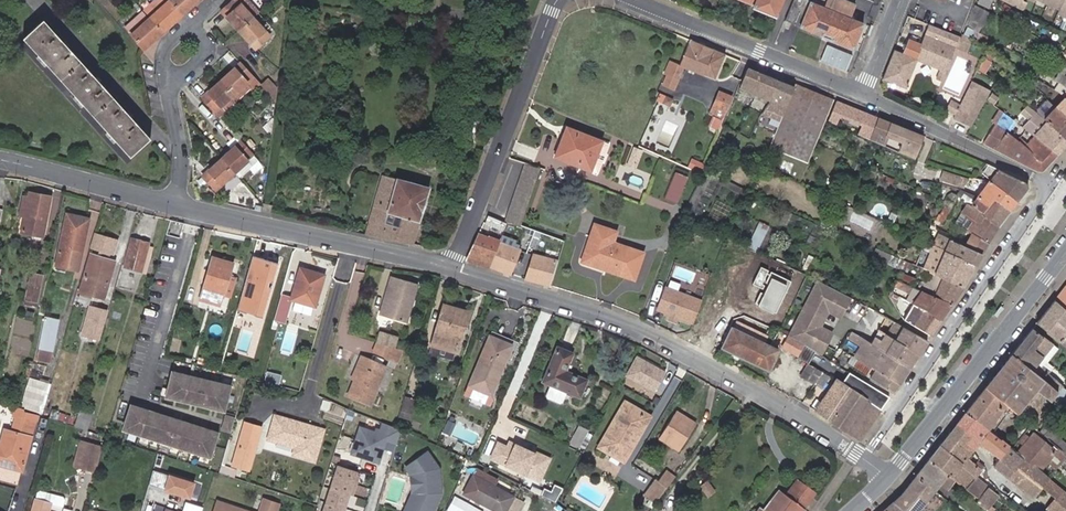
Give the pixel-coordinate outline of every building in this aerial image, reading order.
[(162,33),(181,16),(168,0),(148,18),(162,33)] [(168,0),(181,16),(198,0),(168,0)] [(259,12),(248,0),(232,0),(220,11),(238,32),(253,17),(259,12)] [(753,5),(752,7),(775,17),(782,0),(742,0),(753,5)] [(784,20),(799,27),(852,49),(862,24),(849,19),(855,5),(841,0),(826,0),(822,8),(809,2),(810,0),(793,0),(784,20)] [(977,4),(990,9),(994,0),(979,0),(977,4)] [(1024,12),(1028,2),(1024,0),(1000,0),(1024,12)] [(1036,3),(1037,0),(1059,10),(1056,15),(1065,19),(1065,0),(1030,0),(1036,3)] [(148,18),(142,11),(123,28),(143,51),(162,33),(148,18)] [(253,17),(238,32),(255,51),(271,37),(253,17)] [(143,137),(39,18),(18,37),(124,155),(143,137)] [(981,33),(965,24),(962,33),(970,38),(976,41),(981,33)] [(894,52),(883,80),(905,89),(916,61),(938,69),(934,77),(941,80),(958,36),(929,25),(921,45),(909,39),(902,55),(894,52)] [(964,51),(970,38),(962,33),(960,37),(956,48),(964,51)] [(1010,44),(1016,47),(1018,42),(1012,39),(1010,44)] [(725,55),(690,40),(680,65),(670,62),(665,73),(667,74),(678,79),(683,67),(714,80),(725,55)] [(846,72),(853,55),(826,43),(819,59),(846,72)] [(997,55),(989,50),(984,58),(993,63),(997,55)] [(260,84),(240,62),(221,80),(238,99),(250,88),(253,91),(260,84)] [(770,99),(778,81),(747,68),(739,89),(768,101),(770,99)] [(1054,78),(1065,87),(1065,77),(1058,72),(1054,78)] [(261,85),(275,101),(277,88),(268,78),(261,85)] [(1035,79),(1031,85),(1045,93),(1049,88),(1035,79)] [(238,99),(221,80),(202,98),(219,116),(238,99)] [(768,101),(761,113),(767,116),(780,121),(794,87),(778,81),(770,99),(768,101)] [(780,121),(769,147),(805,162),(832,99),(820,94),(813,97),(805,94),(803,87),(795,84),(794,87),(780,121)] [(1065,88),(1057,84),(1053,91),(1063,97),(1064,98),(1065,100),(1065,88)] [(717,129),(732,98),(718,92),(709,114),(713,116),(709,126),(717,129)] [(993,92),(987,100),(994,106),(1000,98),(993,92)] [(669,107),(673,99),(665,96),(662,103),(669,107)] [(1063,97),(1054,106),(1065,117),(1065,100),(1064,98),(1063,97)] [(954,115),(960,106),(950,100),(945,111),(954,115)] [(1039,111),(1045,116),(1053,108),(1048,102),(1039,111)] [(1034,112),(1025,105),(1019,112),(1028,120),(1034,112)] [(846,111),(832,106),(829,114),(842,120),(846,111)] [(1054,106),(1053,108),(1045,116),(1043,118),(1065,141),(1065,117),(1054,106)] [(995,125),(1003,112),(997,108),(989,121),(995,125)] [(995,125),(984,143),(1026,165),(1033,155),(1024,147),(1007,133),(1015,122),(1003,112),(995,125)] [(1034,112),(1028,120),(1022,127),(1023,128),(1024,129),(1033,136),(1057,156),(1059,153),(1058,151),(1061,147),(1065,146),(1065,141),(1043,118),(1034,112)] [(825,122),(839,128),(842,120),(829,114),(825,122)] [(271,135),(273,117),(263,127),(271,135)] [(913,159),(922,137),(877,118),(870,134),(868,140),(882,146),(886,136),(902,143),(897,153),(913,159)] [(1022,127),(1016,123),(1011,129),(1018,135),(1024,129),(1023,128),(1022,127)] [(590,172),(601,142),(567,127),(562,139),(565,140),(559,156),(579,164),(578,167),(590,172)] [(868,140),(870,134),(862,130),(859,136),(868,140)] [(1054,159),(1057,156),(1033,136),(1024,147),(1033,155),(1026,165),(1038,171),(1042,171),(1049,163),(1048,162),(1051,158),(1054,159)] [(565,140),(562,139),(555,157),(578,167),(579,164),(559,156),(565,140)] [(240,178),(258,161),(240,140),(220,159),(234,174),(235,173),(240,178)] [(636,170),(643,151),(634,147),(626,166),(636,170)] [(215,191),(234,174),(220,159),(201,176),(215,191)] [(687,168),(702,175),(706,166),(692,159),(687,168)] [(842,174),(851,178),(857,164),(852,162),(850,166),(846,164),(842,174)] [(540,168),(526,164),(506,222),(520,225),(540,168)] [(988,179),(1016,202),(1026,189),(1024,183),(987,166),(981,175),(988,179)] [(740,196),(744,189),(704,170),(702,175),(696,187),(704,191),(712,196),(718,185),(740,196)] [(966,179),(945,171),(942,180),(964,187),(966,179)] [(365,234),(412,244),(429,188),(382,175),(365,234)] [(685,180),(674,175),(665,199),(676,203),(685,180)] [(993,199),(1009,211),(1016,202),(988,179),(984,185),(976,196),(991,202),(993,199)] [(704,191),(696,187),(686,208),(694,212),(704,191)] [(976,196),(960,190),(957,195),(969,205),(976,196)] [(43,235),(51,197),(29,192),(28,197),(24,196),(19,216),(24,217),(21,230),(43,235)] [(941,206),(943,207),(945,208),(953,194),(951,193),(947,195),(941,206)] [(945,208),(943,207),(936,220),(941,222),(956,196),(953,194),(945,208)] [(969,205),(998,226),(1009,211),(993,199),(991,202),(976,196),(969,205)] [(965,247),(981,254),(992,235),(998,226),(969,205),(959,197),(952,208),(964,217),(960,227),(971,233),(967,242),(965,247)] [(263,212),(272,214),(274,204),(265,202),(263,212)] [(855,212),(851,220),(872,230),(876,222),(855,212)] [(898,215),(892,212),(886,224),(893,227),(898,215)] [(76,248),(82,250),(88,219),(67,214),(57,266),(72,269),(76,248)] [(496,218),(488,214),(484,223),(493,227),(496,218)] [(506,222),(496,218),(493,227),(503,232),(506,222)] [(698,226),(681,218),(677,227),(694,235),(698,226)] [(529,240),(533,230),(520,225),(506,222),(503,235),(528,242),(529,240)] [(760,222),(747,245),(758,251),(771,228),(760,222)] [(593,250),(638,265),(642,253),(612,243),(616,233),(594,225),(590,237),(596,239),(593,250)] [(90,250),(115,254),(118,236),(92,233),(90,250)] [(467,260),(480,264),(489,238),(479,234),(467,260)] [(932,246),(974,265),(981,254),(965,247),(967,242),(958,238),(956,243),(938,234),(932,246)] [(480,264),(490,268),(497,247),(500,241),(489,237),(489,238),(480,264)] [(590,237),(586,248),(593,250),(596,239),(590,237)] [(131,238),(123,267),(141,272),(149,243),(131,238)] [(961,287),(974,265),(932,246),(929,244),(926,243),(923,250),(934,255),(930,263),(933,264),(931,269),(918,262),(916,266),(919,268),(961,287)] [(881,261),(885,252),(870,245),(864,257),(880,264),(881,261)] [(490,268),(521,278),(525,268),(514,263),(517,256),(497,247),(490,268)] [(78,270),(82,250),(76,248),(72,269),(78,270)] [(593,250),(586,248),(582,261),(603,269),(604,265),(590,260),(593,250)] [(633,279),(638,265),(593,250),(590,260),(604,265),(603,269),(633,279)] [(901,260),(885,252),(881,261),(898,268),(901,269),(904,261),(901,260)] [(80,292),(94,296),(95,291),(105,294),(114,261),(91,254),(80,292)] [(814,257),(809,255),(803,268),(808,270),(814,257)] [(514,263),(525,268),(526,268),(529,260),(517,256),(514,263)] [(232,263),(213,258),(200,299),(219,305),(222,295),(230,297),(235,278),(228,275),(232,263)] [(247,274),(237,308),(239,309),(237,316),(262,323),(266,309),(257,307),(265,279),(259,277),(263,263),(253,260),(249,275),(247,274)] [(526,280),(549,285),(553,273),(546,270),(541,269),(542,263),(532,260),(526,280)] [(546,270),(553,273),(556,265),(548,262),(546,270)] [(791,282),(759,267),(751,284),(763,290),(756,304),(776,314),(791,282)] [(961,287),(919,268),(918,272),(927,277),(925,283),(921,282),(918,290),(951,303),(961,287)] [(268,271),(261,269),(259,277),(265,279),(268,271)] [(317,297),(323,275),(300,269),(292,298),(282,295),(275,319),(286,322),(289,309),(317,316),(322,298),(317,297)] [(917,278),(907,274),(902,284),(913,288),(917,278)] [(36,302),(42,277),(30,275),(24,300),(36,302)] [(407,322),(418,285),(390,277),(379,314),(407,322)] [(849,297),(817,281),(789,337),(822,352),(831,334),(817,326),(825,310),(839,317),(849,297)] [(941,320),(951,303),(918,290),(916,289),(913,288),(902,284),(896,281),(893,289),(899,292),(900,290),(916,298),(915,301),(913,300),(911,304),(941,320)] [(1053,300),(1065,311),(1065,284),(1053,300)] [(703,300),(665,286),(657,311),(694,324),(703,300)] [(95,291),(94,296),(103,299),(105,294),(95,291)] [(899,298),(888,292),(886,296),(894,308),(899,298)] [(1053,300),(1035,323),(1059,343),(1065,350),(1065,337),(1065,336),(1065,335),(1065,311),(1053,300)] [(462,325),(465,327),(469,312),(443,304),(431,346),(440,348),(441,344),(455,348),(462,325)] [(941,320),(911,304),(908,309),(919,315),(916,320),(914,323),(930,336),(941,320)] [(16,308),(9,305),(6,312),(15,314),(16,308)] [(96,346),(107,311),(96,308),(85,342),(96,346)] [(908,309),(907,309),(905,314),(916,320),(919,315),(908,309)] [(58,315),(46,312),(35,364),(48,367),(58,320),(57,319),(58,315)] [(916,320),(905,314),(902,320),(913,326),(914,323),(916,320)] [(776,351),(762,344),(767,334),(735,319),(721,348),(767,370),(776,351)] [(911,366),(927,341),(893,322),(885,338),(876,333),(870,343),(911,366)] [(458,353),(465,327),(462,325),(455,348),(441,344),(440,348),(458,353)] [(1053,345),(1031,328),(1011,354),(1032,371),(1053,345)] [(380,333),(377,340),(394,346),(397,339),(380,333)] [(893,392),(911,366),(852,333),(848,339),(865,350),(858,361),(870,368),(872,365),(877,368),(869,380),(893,392)] [(511,345),(489,336),(469,385),(472,386),(490,394),(511,345)] [(803,344),(788,337),(781,348),(797,356),(803,344)] [(393,348),(394,346),(377,340),(373,352),(397,361),(401,351),(393,348)] [(1056,348),(1053,345),(1044,356),(1047,359),(1056,348)] [(572,354),(557,347),(543,382),(551,386),(546,398),(561,405),(566,392),(579,398),(586,380),(565,371),(572,354)] [(1005,405),(1016,414),(1036,390),(1049,401),(1056,392),(1032,371),(1011,354),(984,387),(1005,405)] [(361,365),(355,379),(348,395),(369,404),(385,366),(361,356),(358,364),(361,365)] [(667,372),(636,356),(625,377),(655,394),(667,372)] [(847,363),(853,366),(857,360),(851,357),(847,363)] [(865,375),(870,368),(857,360),(853,366),(865,375)] [(30,379),(41,382),(43,376),(31,372),(33,363),(29,362),(25,378),(30,379)] [(799,376),(814,384),(822,372),(806,363),(799,376)] [(352,378),(355,379),(361,365),(358,364),(352,378)] [(229,386),(170,371),(164,398),(223,412),(229,386)] [(280,383),(282,375),(268,371),(266,379),(280,383)] [(829,377),(822,372),(814,384),(822,388),(829,377)] [(884,393),(865,382),(852,375),(848,381),(879,401),(884,393)] [(814,410),(829,421),(852,389),(836,378),(814,410)] [(23,409),(41,414),(49,384),(41,382),(30,379),(21,408),(23,409)] [(485,405),(490,394),(472,386),(468,397),(485,405)] [(1005,405),(984,387),(974,400),(965,412),(988,430),(991,433),(1010,409),(1005,405)] [(852,389),(829,421),(844,430),(866,398),(853,390),(852,389)] [(879,401),(884,404),(890,397),(884,393),(879,401)] [(405,396),(399,416),(410,419),(416,399),(405,396)] [(866,398),(844,430),(859,441),(881,408),(866,398)] [(635,425),(642,412),(624,402),(598,447),(624,462),(642,430),(635,425)] [(129,404),(120,430),(210,459),(218,434),(129,404)] [(21,408),(15,406),(14,406),(11,416),(14,417),(10,431),(4,429),(0,446),(0,447),(12,450),(22,412),(23,409),(21,408)] [(74,425),(88,430),(93,410),(80,406),(77,418),(74,425)] [(74,425),(77,418),(52,410),(50,418),(74,425)] [(678,448),(694,423),(676,411),(659,436),(678,448)] [(22,412),(12,450),(0,447),(0,464),(22,470),(36,415),(22,412)] [(650,416),(642,412),(635,425),(642,430),(650,416)] [(978,443),(988,430),(965,412),(955,425),(968,436),(962,443),(972,450),(978,443)] [(324,431),(275,417),(268,441),(296,448),(294,455),(315,461),(324,431)] [(233,424),(224,421),(220,435),(229,438),(233,424)] [(249,469),(261,427),(244,423),(232,464),(249,469)] [(401,429),(381,423),(378,432),(359,426),(350,454),(379,464),(384,449),(394,452),(401,429)] [(570,443),(579,447),(588,430),(579,425),(570,443)] [(955,425),(939,445),(962,463),(966,457),(969,460),(974,454),(972,450),(962,443),(968,436),(955,425)] [(1044,426),(1038,433),(1043,437),(1049,430),(1044,426)] [(991,433),(988,430),(978,443),(998,458),(1008,445),(991,433)] [(1065,451),(1065,444),(1049,430),(1043,437),(1064,454),(1065,451)] [(1036,436),(1032,433),(1028,439),(1024,435),(1018,441),(1023,445),(1016,452),(1024,459),(1038,470),(1054,451),(1063,459),(1065,455),(1064,454),(1043,437),(1038,433),(1036,436)] [(509,445),(497,440),(489,459),(541,482),(552,459),(511,440),(509,445)] [(73,465),(77,466),(84,442),(80,441),(73,465)] [(228,441),(219,472),(234,478),(237,470),(224,466),(231,441),(228,441)] [(84,442),(77,466),(94,471),(101,447),(84,442)] [(962,463),(939,445),(928,459),(947,474),(954,480),(978,498),(982,493),(983,491),(986,487),(987,486),(974,474),(982,463),(978,460),(974,464),(969,460),(966,457),(962,463)] [(1008,479),(1024,459),(1016,452),(1008,445),(998,458),(992,465),(1008,479)] [(427,450),(409,462),(414,469),(418,504),(415,510),(433,510),(441,492),(439,467),(427,450)] [(928,459),(915,476),(935,491),(940,484),(947,474),(928,459)] [(1008,479),(1023,491),(1038,471),(1038,470),(1024,459),(1008,479)] [(354,471),(339,466),(324,510),(341,510),(354,471)] [(675,476),(667,472),(664,470),(658,480),(654,478),(644,494),(656,502),(675,476)] [(476,471),(474,475),(495,486),(497,482),(476,471)] [(1023,491),(1031,497),(1040,485),(1046,478),(1038,471),(1023,491)] [(194,482),(160,472),(156,486),(160,487),(169,489),(190,496),(194,482)] [(947,474),(940,484),(947,490),(954,480),(947,474)] [(474,475),(464,493),(498,510),(505,510),(513,496),(495,486),(474,475)] [(892,502),(903,510),(918,510),(935,491),(915,476),(899,495),(892,502)] [(1040,485),(1055,497),(1061,490),(1046,478),(1040,485)] [(715,490),(706,480),(699,486),(708,496),(715,490)] [(816,494),(796,481),(786,494),(778,489),(763,509),(760,507),(757,510),(803,510),(816,494)] [(986,487),(983,491),(982,493),(978,498),(975,503),(983,510),(995,494),(986,487)] [(32,510),(49,510),(51,504),(63,507),(66,500),(64,497),(40,490),(37,492),(32,510)] [(1061,490),(1055,497),(1045,509),(1048,510),(1065,510),(1065,494),(1061,490)] [(280,505),(262,499),(258,510),(278,510),(280,505)] [(216,501),(213,510),(247,510),(216,501)] [(892,502),(882,510),(884,510),(903,510),(892,502)]
